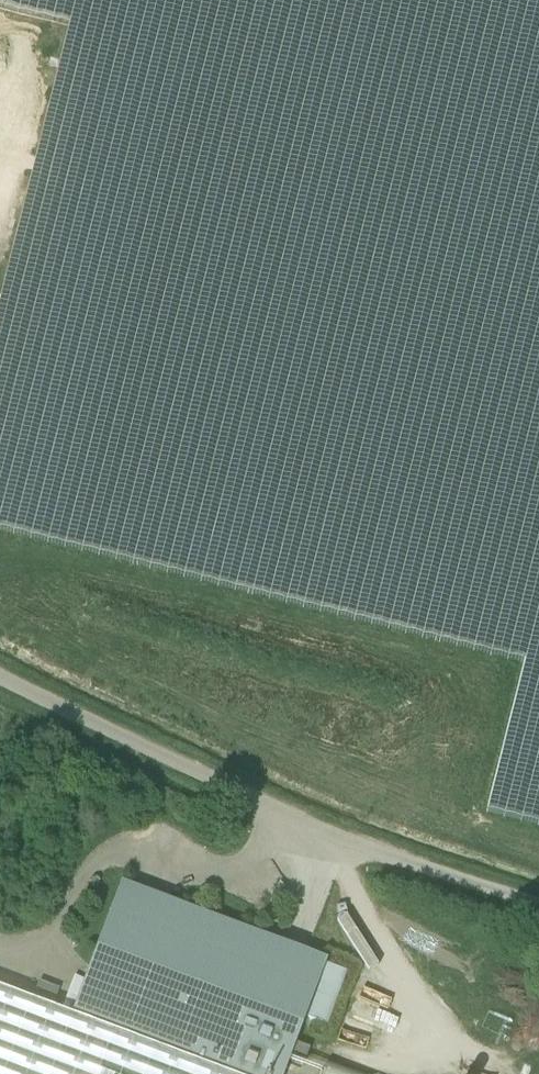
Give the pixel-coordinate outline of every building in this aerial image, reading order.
[(520,658),(482,807),(538,821),(538,0),(0,0),(0,526),(520,658)] [(325,965),(327,960),(122,882),(72,1014),(0,986),(0,1073),(283,1073),(288,1061),(295,1043),(305,1017),(327,1025),(346,973),(325,965)] [(310,1049),(295,1043),(288,1061),(303,1066),(310,1049)]
